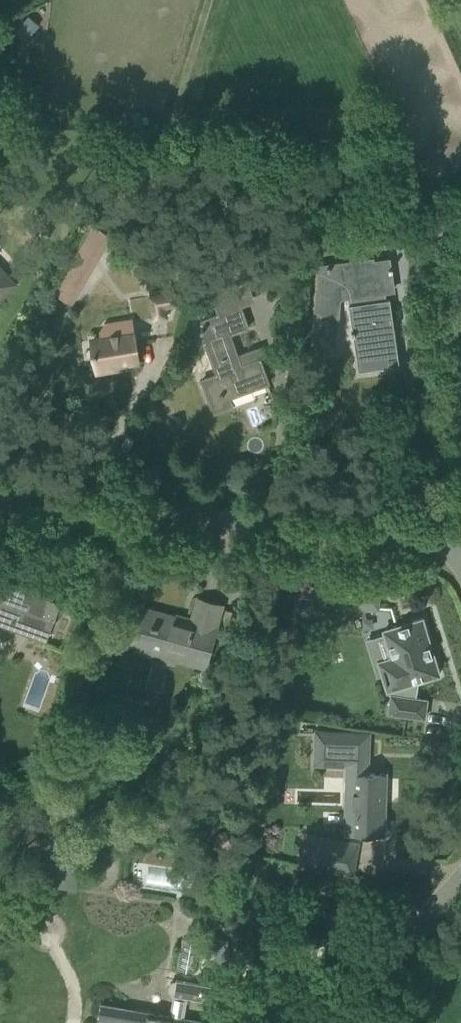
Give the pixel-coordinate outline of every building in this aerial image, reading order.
[(29,16),(14,32),(25,41),(39,25),(29,16)] [(72,304),(112,236),(94,225),(53,294),(72,304)] [(380,292),(393,290),(389,259),(373,262),(372,259),(319,267),(313,342),(335,344),(339,297),(347,296),(351,330),(350,330),(351,334),(352,334),(355,359),(397,354),(389,299),(381,300),(380,292)] [(13,284),(0,270),(0,296),(13,284)] [(205,330),(201,332),(204,342),(216,374),(201,380),(207,394),(213,412),(228,407),(234,405),(231,397),(269,383),(262,364),(260,358),(266,356),(262,346),(237,355),(230,336),(250,328),(242,307),(235,286),(211,294),(218,314),(201,320),(205,330)] [(148,295),(153,320),(168,318),(167,308),(179,306),(176,290),(148,295)] [(99,329),(100,339),(93,340),(97,370),(116,367),(116,362),(137,359),(130,317),(105,320),(99,329)] [(27,634),(46,641),(60,602),(5,582),(1,596),(0,596),(0,618),(29,628),(27,634)] [(340,606),(378,608),(379,595),(341,592),(340,606)] [(133,644),(205,664),(221,605),(198,599),(191,623),(142,609),(133,644)] [(241,615),(234,642),(249,646),(256,619),(241,615)] [(391,657),(378,661),(382,675),(386,691),(389,691),(390,694),(388,713),(426,719),(429,698),(416,697),(418,682),(440,675),(422,617),(382,629),(384,634),(391,657)] [(351,764),(350,773),(366,774),(367,733),(317,732),(316,763),(351,764)] [(349,773),(347,833),(382,835),(384,773),(367,773),(367,774),(366,774),(350,773),(349,773)] [(351,874),(357,844),(313,836),(308,866),(351,874)] [(147,870),(147,886),(181,886),(181,871),(147,870)] [(169,983),(167,991),(170,994),(173,994),(172,995),(188,998),(216,1003),(216,1001),(219,1001),(224,992),(218,988),(218,987),(199,984),(175,979),(175,980),(172,980),(169,983)] [(184,1019),(188,998),(172,995),(169,1016),(101,1004),(97,1022),(209,1022),(184,1019)]
